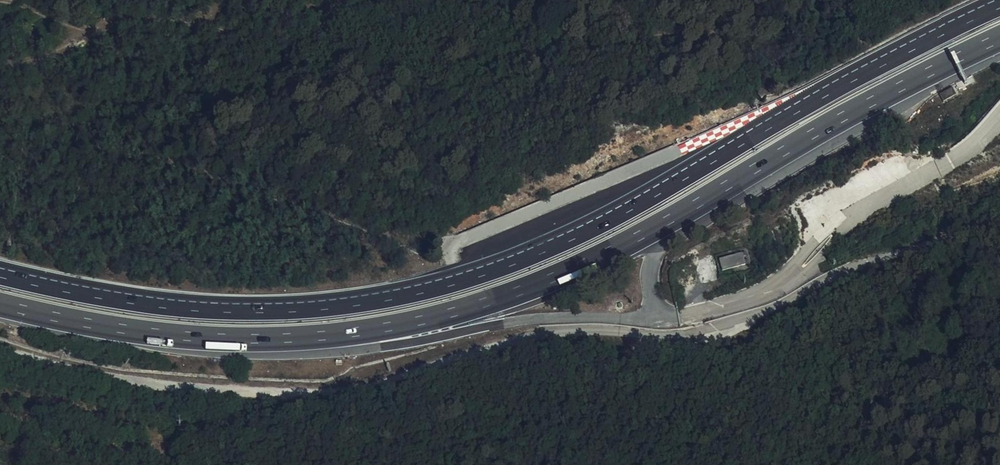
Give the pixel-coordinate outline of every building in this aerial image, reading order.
[(723,271),(749,264),(748,258),(745,259),(744,256),(747,255),(746,251),(720,258),(723,271)]
